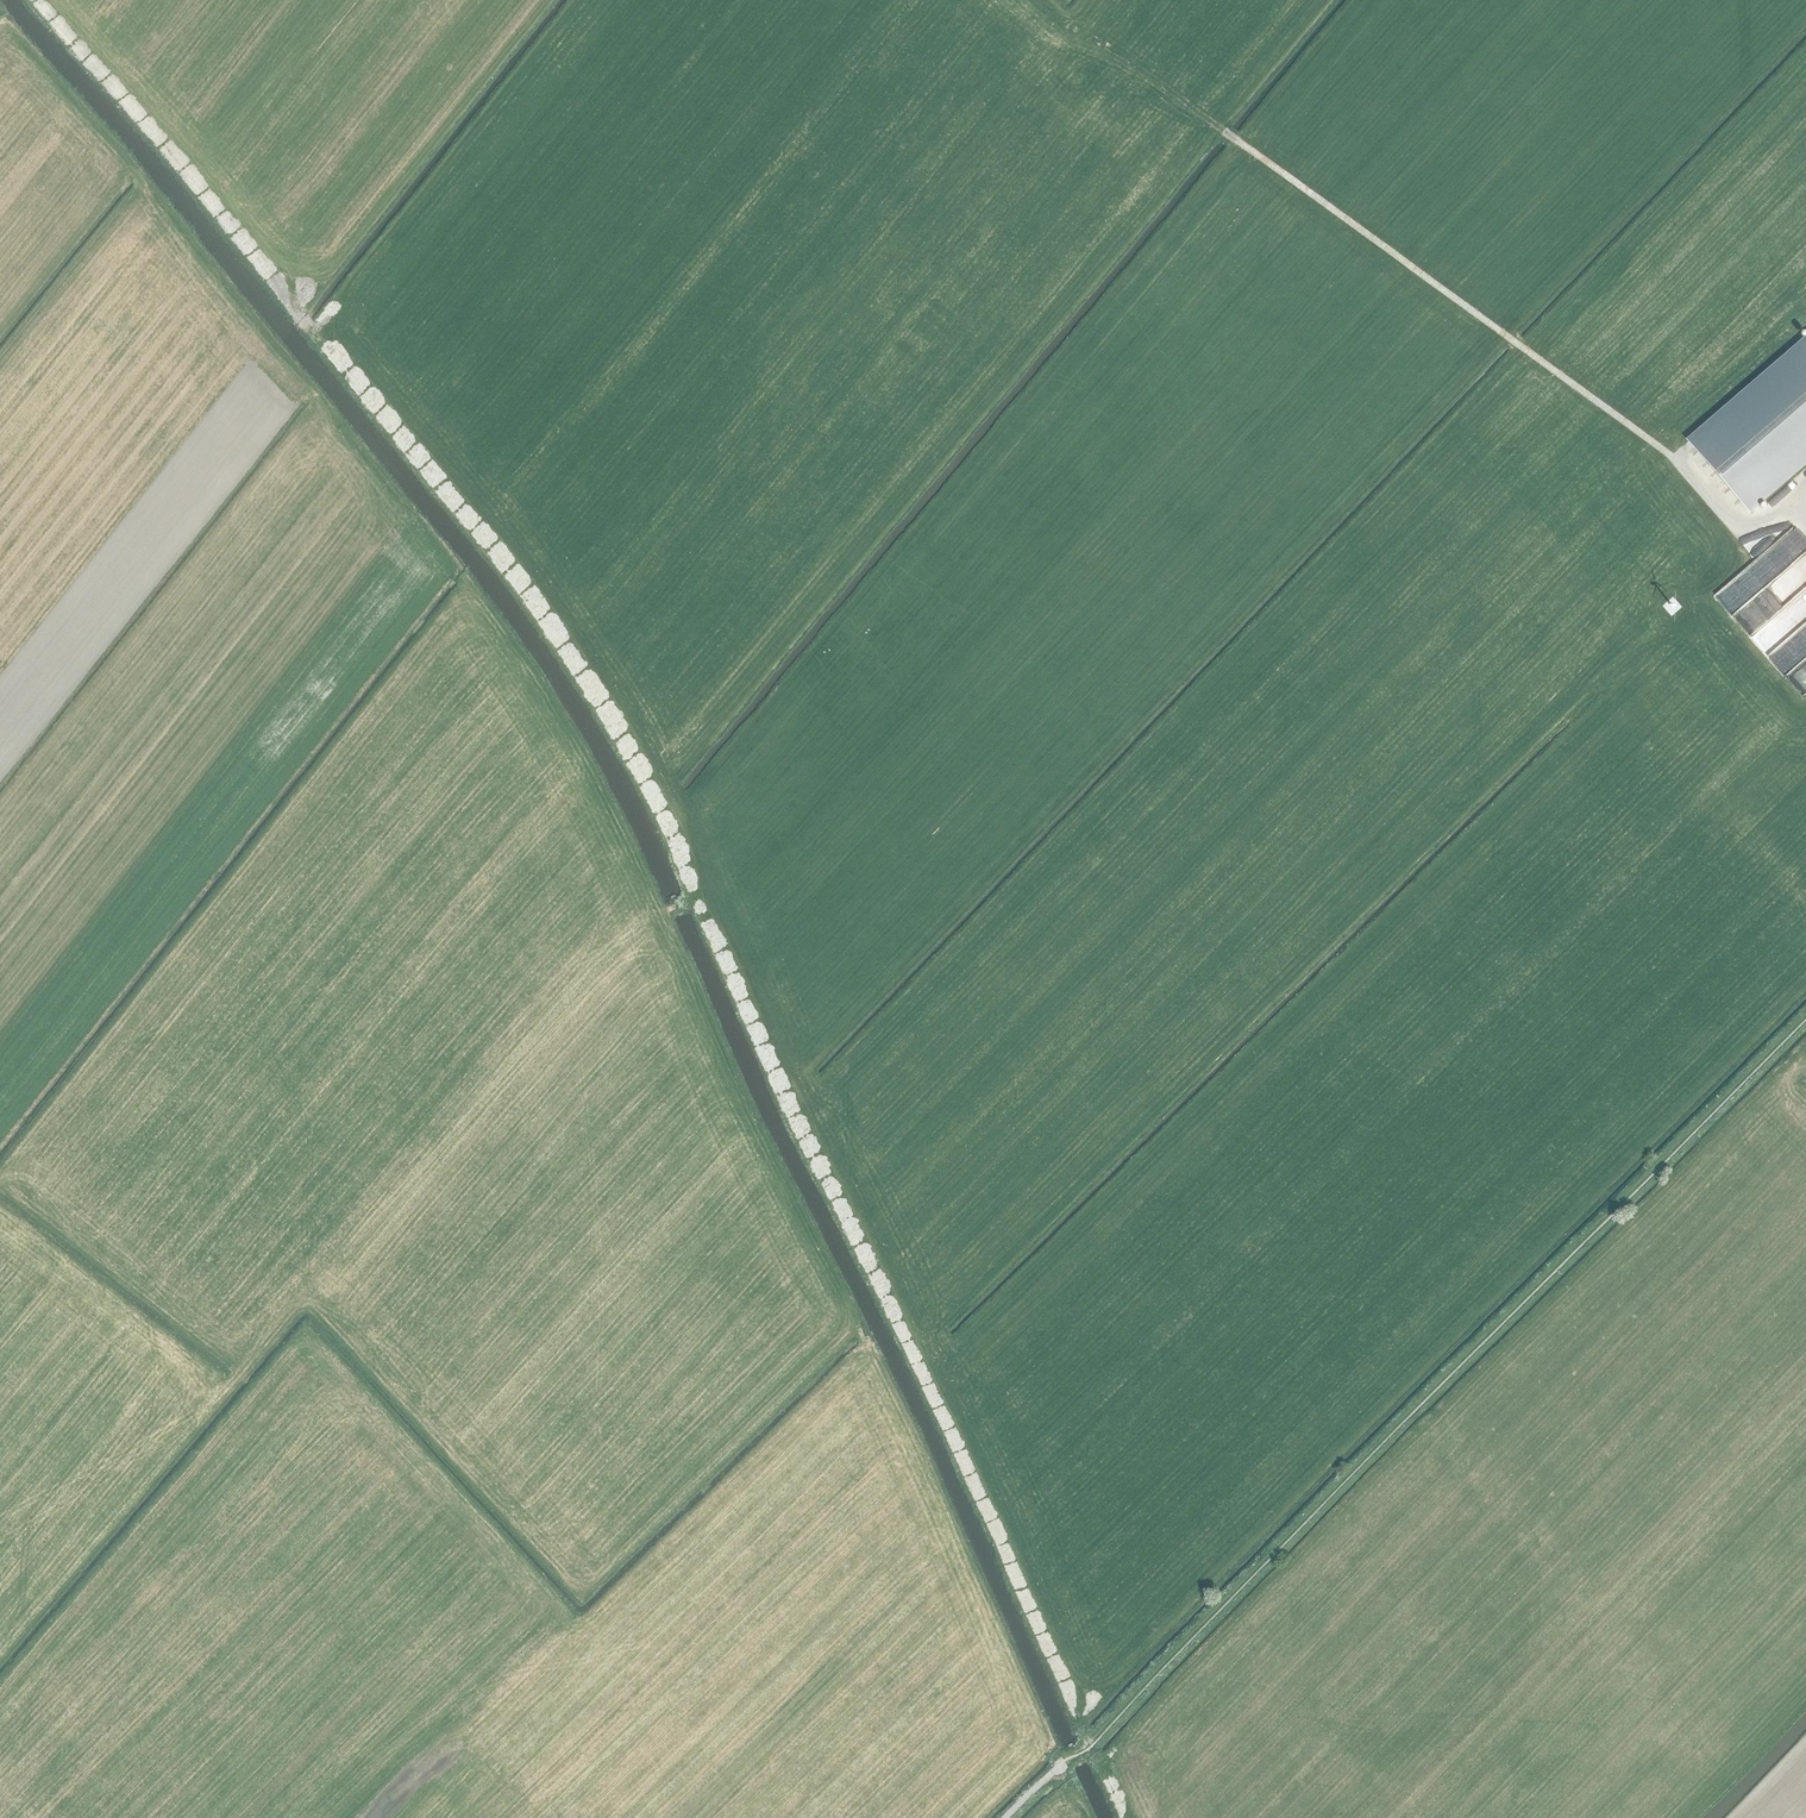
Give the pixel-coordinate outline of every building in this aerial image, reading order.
[(1805,460),(1805,339),(1688,441),(1748,511),(1805,460)] [(1801,561),(1800,569),(1787,569),(1794,578),(1790,577),(1789,587),(1792,591),(1798,591),(1798,595),(1801,598),(1783,613),(1775,612),(1775,623),(1784,624),(1780,619),(1786,614),(1787,615),(1791,612),(1799,612),(1798,616),(1803,612),(1805,612),(1805,557),(1801,561)] [(1802,627),(1799,623),(1798,631),(1770,654),(1803,694),(1805,694),(1805,624),(1802,627)]
